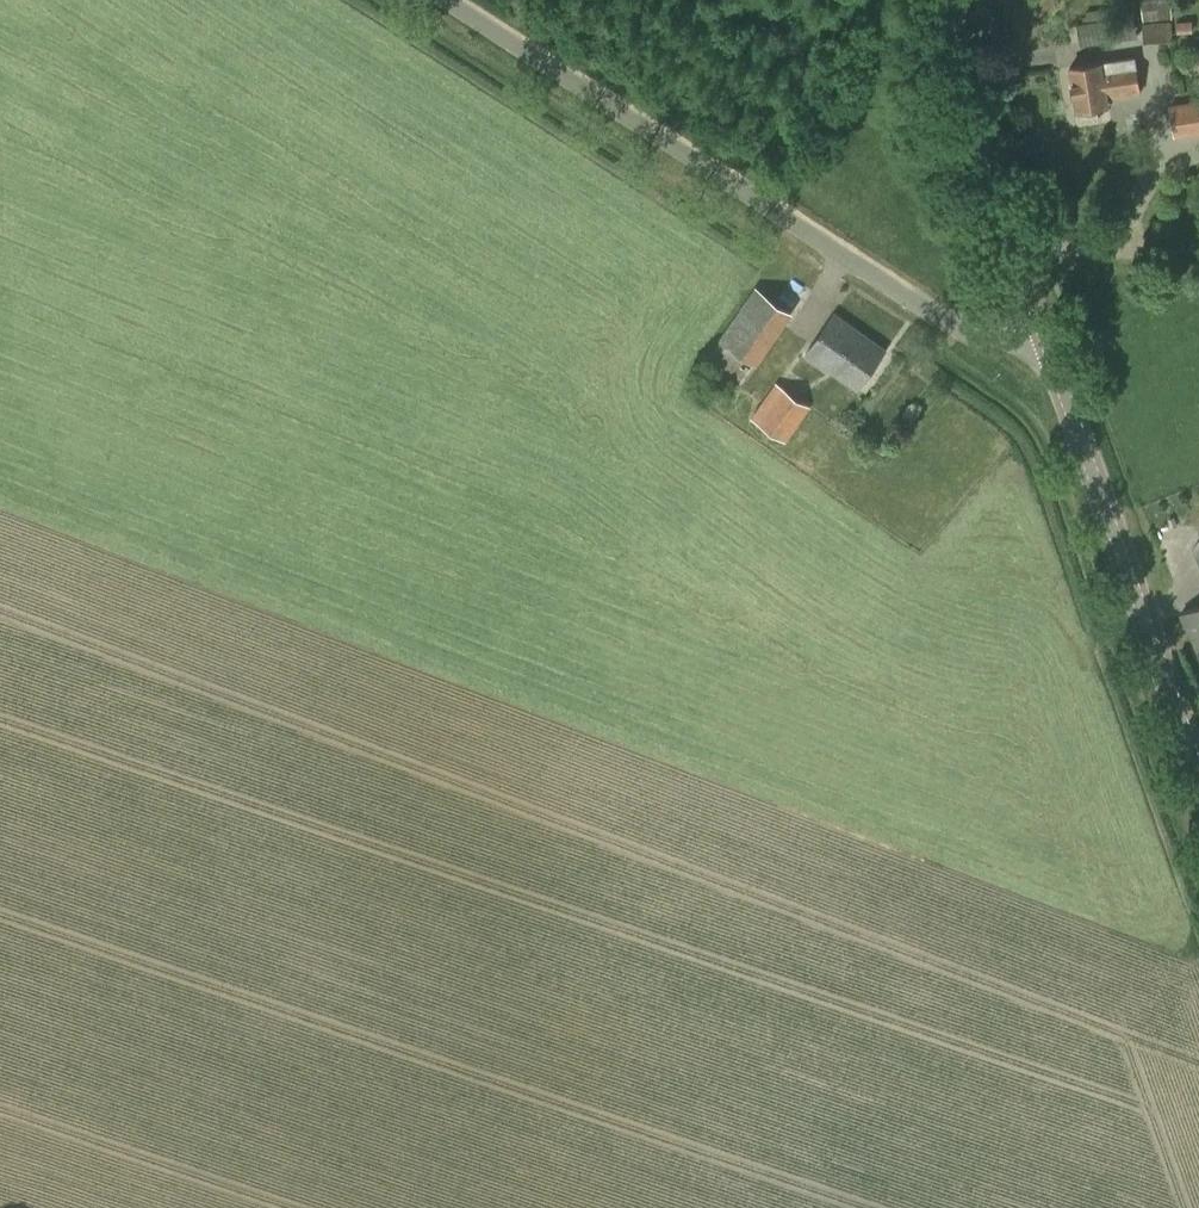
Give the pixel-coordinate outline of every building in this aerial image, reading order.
[(1172,18),(1171,0),(1141,0),(1142,20),(1172,18)] [(1080,46),(1138,36),(1136,15),(1077,23),(1080,46)] [(1143,44),(1172,42),(1171,21),(1142,23),(1143,44)] [(1107,97),(1141,93),(1135,57),(1070,66),(1076,109),(1078,109),(1080,122),(1099,119),(1097,106),(1108,104),(1107,97)] [(1174,136),(1198,132),(1198,100),(1169,105),(1174,136)] [(757,365),(794,312),(756,286),(704,362),(738,386),(754,364),(757,365)] [(858,390),(865,380),(886,349),(835,313),(807,354),(858,390)] [(786,443),(812,407),(776,382),(751,418),(786,443)] [(1196,646),(1198,645),(1198,606),(1182,614),(1196,646)]
